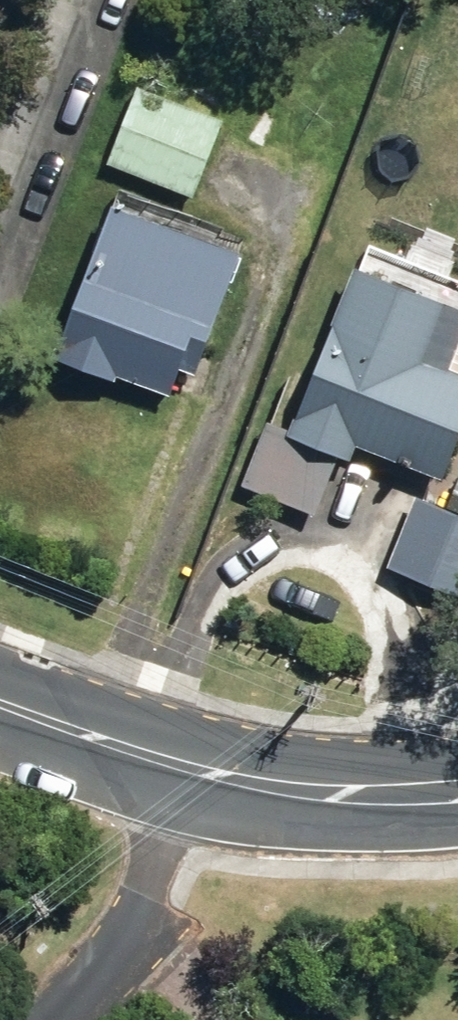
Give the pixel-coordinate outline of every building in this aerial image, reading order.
[(105,166),(191,202),(225,121),(139,85),(105,166)] [(116,375),(169,396),(179,371),(190,376),(239,255),(112,205),(51,358),(113,382),(116,375)] [(314,516),(338,457),(348,462),(354,446),(436,478),(457,423),(457,350),(450,370),(434,364),(454,316),(415,300),(425,275),(405,267),(396,290),(353,271),(328,333),(333,334),(302,412),(298,411),(289,433),(266,422),(240,487),(314,516)] [(457,598),(457,517),(418,500),(388,568),(457,598)]
